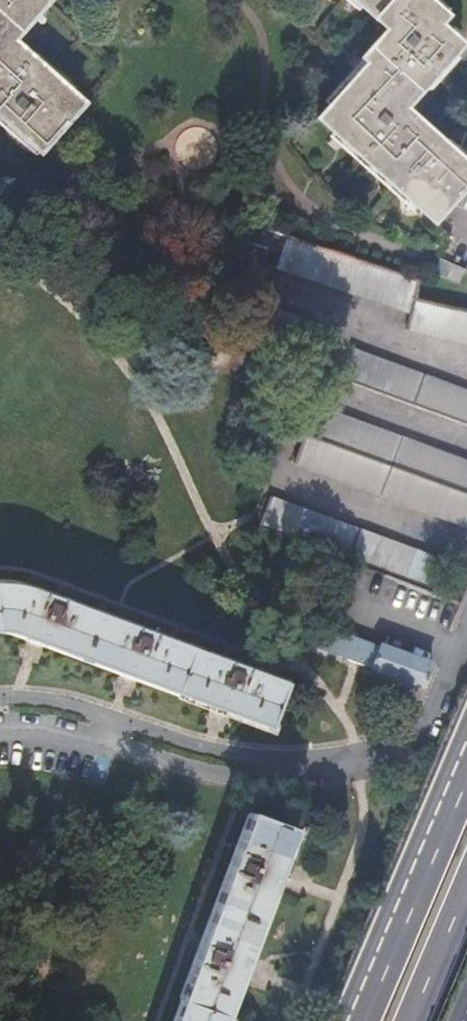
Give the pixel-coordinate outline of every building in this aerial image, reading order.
[(41,155),(86,106),(15,41),(52,0),(0,0),(0,118),(41,155)] [(390,33),(364,61),(370,66),(320,120),(435,224),(466,190),(466,166),(406,111),(463,49),(440,28),(448,19),(427,0),(354,0),(390,33)] [(417,293),(420,284),(282,239),(283,237),(261,230),(253,250),(277,258),(272,270),(411,315),(408,323),(466,342),(466,308),(417,293)] [(258,307),(247,336),(295,355),(305,325),(258,307)] [(340,380),(466,428),(466,395),(351,351),(340,380)] [(466,503),(466,461),(318,405),(304,443),(466,503)] [(466,519),(466,503),(304,443),(296,463),(464,526),(466,519)] [(283,501),(271,530),(439,593),(450,564),(283,501)] [(7,630),(15,631),(23,633),(269,729),(286,683),(37,587),(26,583),(16,581),(5,580),(0,580),(0,630),(7,630)] [(326,630),(317,650),(422,689),(431,664),(380,645),(378,649),(326,630)] [(173,1020),(225,1020),(296,829),(250,813),(173,1020)]
